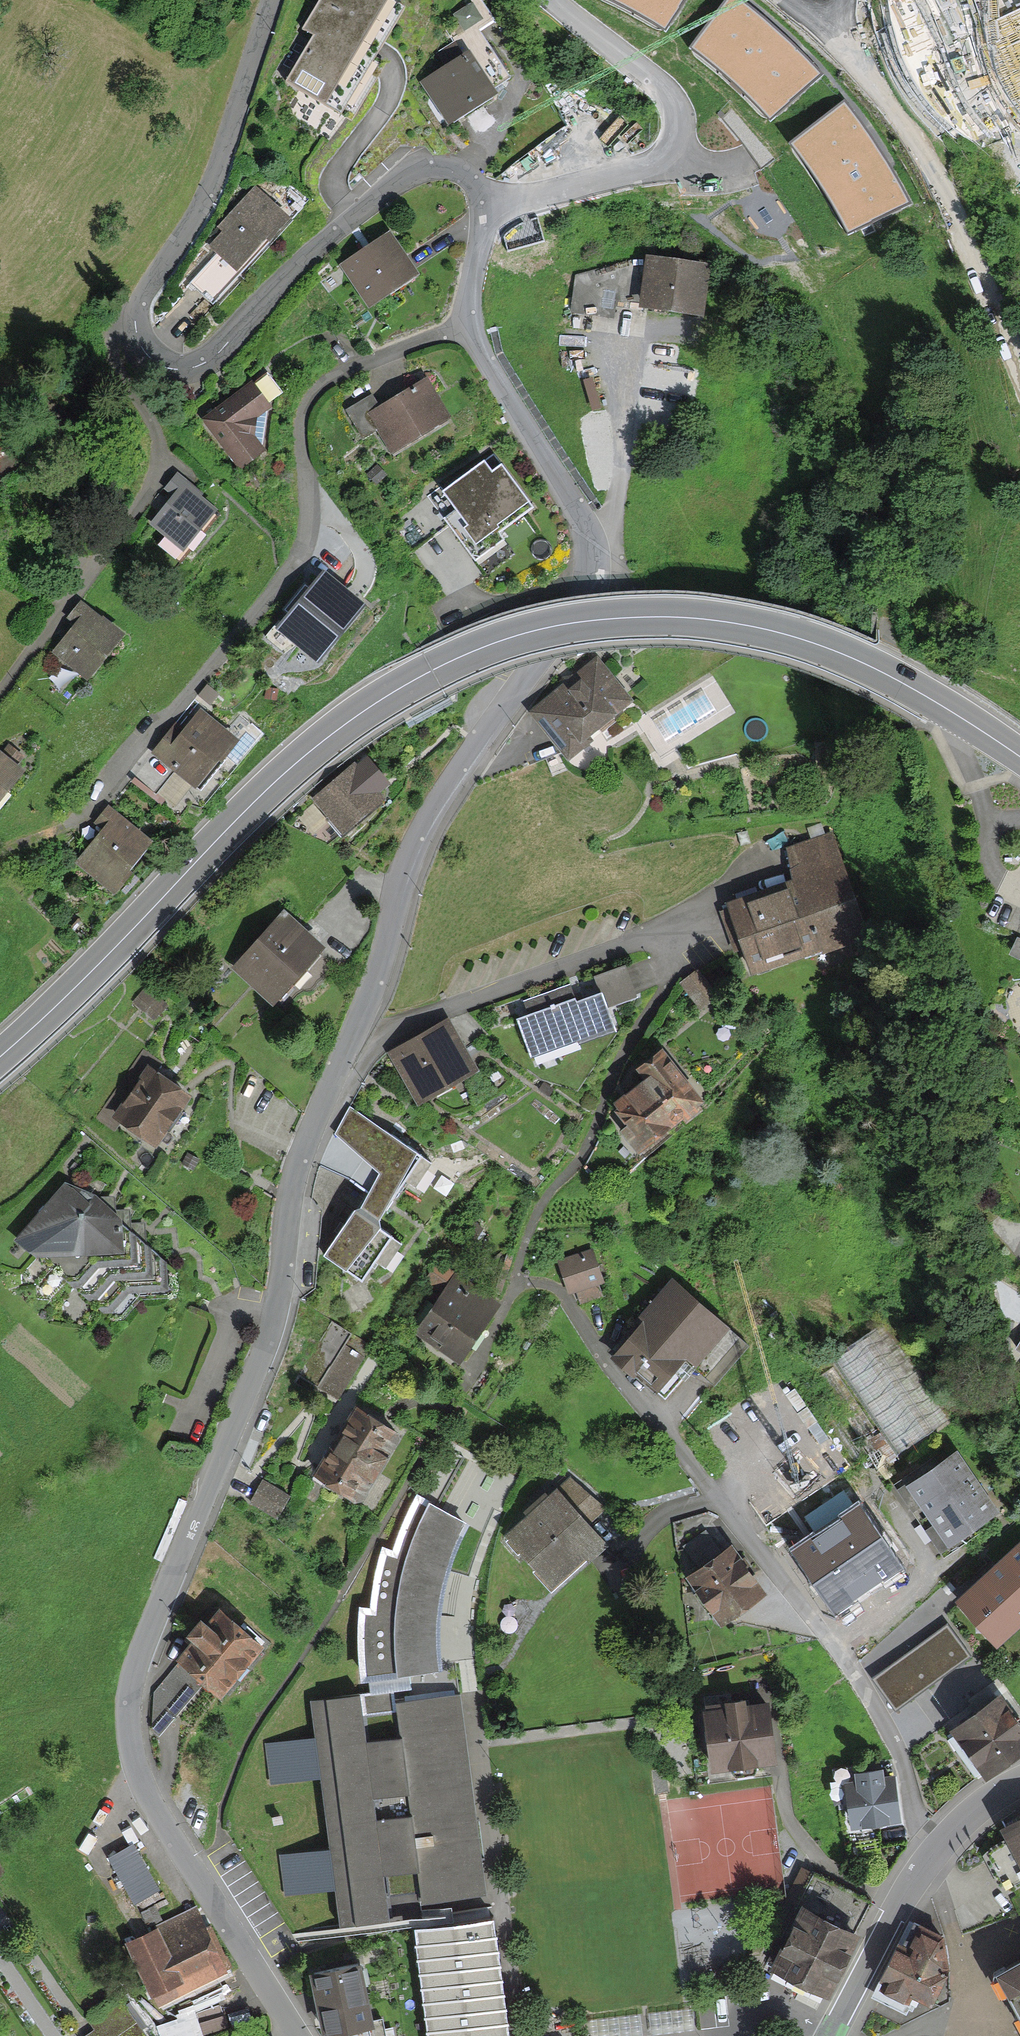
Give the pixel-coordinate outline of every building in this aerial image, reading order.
[(338,111),(402,6),(392,0),(337,0),(316,35),(328,42),(300,88),(338,111)] [(407,77),(433,118),(477,91),(451,49),(407,77)] [(218,269),(265,217),(236,191),(189,243),(218,269)] [(372,305),(414,276),(389,239),(346,267),(372,305)] [(641,300),(641,306),(699,313),(705,268),(646,261),(646,265),(629,263),(578,280),(574,309),(613,314),(614,305),(635,307),(636,300),(641,300)] [(381,451),(427,422),(401,380),(355,408),(381,451)] [(205,420),(241,468),(261,453),(251,440),(255,418),(267,408),(251,386),(205,420)] [(433,518),(464,561),(493,541),(487,533),(513,514),(475,462),(463,471),(457,463),(421,489),(439,514),(433,518)] [(197,501),(201,496),(178,478),(168,490),(177,497),(155,525),(184,548),(212,513),(197,501)] [(318,668),(368,608),(324,572),(274,632),(318,668)] [(88,678),(121,638),(81,606),(70,620),(78,626),(57,653),(88,678)] [(627,692),(598,656),(535,706),(569,748),(588,733),(583,727),(627,692)] [(199,786),(235,743),(201,715),(185,735),(178,729),(159,753),(199,786)] [(19,776),(0,759),(0,798),(19,776)] [(344,835),(382,803),(377,797),(385,790),(364,766),(356,773),(354,770),(316,803),(344,835)] [(83,864),(114,890),(150,846),(109,813),(99,825),(108,833),(83,864)] [(800,876),(732,898),(753,962),(860,928),(829,834),(790,846),(800,876)] [(1001,944),(1019,955),(1019,913),(1001,944)] [(274,1002),(319,952),(283,920),(238,970),(274,1002)] [(583,995),(496,1023),(508,1060),(593,1033),(585,1009),(621,998),(612,969),(578,979),(583,995)] [(472,1062),(446,1019),(397,1048),(423,1092),(472,1062)] [(632,1117),(624,1122),(639,1142),(681,1110),(685,1115),(698,1104),(694,1099),(701,1094),(662,1045),(640,1062),(648,1072),(616,1097),(632,1117)] [(153,1146),(187,1101),(147,1072),(114,1117),(153,1146)] [(392,1132),(349,1109),(337,1129),(383,1162),(359,1200),(381,1214),(404,1176),(415,1183),(432,1156),(392,1132)] [(1010,1136),(1019,1142),(1019,1120),(1010,1136)] [(52,1174),(0,1228),(0,1255),(3,1257),(16,1256),(13,1264),(24,1276),(30,1276),(29,1277),(40,1289),(104,1285),(125,1284),(130,1226),(114,1199),(107,1201),(98,1186),(89,1188),(76,1167),(52,1174)] [(381,1214),(359,1200),(325,1253),(364,1277),(376,1258),(385,1264),(402,1237),(377,1221),(381,1214)] [(581,1250),(551,1257),(559,1289),(589,1281),(581,1250)] [(449,1364),(488,1302),(437,1270),(398,1331),(449,1364)] [(724,1322),(676,1280),(618,1347),(666,1389),(724,1322)] [(318,1387),(341,1401),(372,1347),(348,1334),(318,1387)] [(359,1492),(396,1427),(356,1404),(319,1469),(359,1492)] [(974,1478),(956,1450),(912,1479),(930,1507),(974,1478)] [(541,1474),(488,1524),(540,1579),(593,1529),(541,1474)] [(993,1505),(974,1478),(930,1507),(949,1535),(993,1505)] [(263,1480),(250,1503),(278,1519),(291,1496),(263,1480)] [(465,1528),(404,1495),(389,1522),(380,1552),(367,1547),(361,1566),(353,1609),(340,1608),(340,1635),(342,1680),(430,1668),(429,1633),(436,1600),(447,1562),(465,1528)] [(867,1545),(841,1505),(780,1545),(814,1596),(874,1557),(885,1574),(900,1564),(881,1536),(867,1545)] [(759,1587),(729,1545),(693,1571),(723,1613),(759,1587)] [(962,1599),(997,1637),(1019,1615),(1019,1546),(962,1599)] [(248,1647),(212,1614),(168,1663),(205,1696),(248,1647)] [(968,1655),(947,1625),(875,1677),(896,1706),(968,1655)] [(457,1693),(401,1701),(406,1733),(365,1738),(358,1692),(314,1699),(319,1738),(269,1745),(273,1779),(324,1772),(335,1848),(281,1855),(286,1888),(339,1880),(344,1919),(391,1912),(385,1867),(418,1862),(423,1898),(485,1889),(457,1693)] [(1019,1740),(1019,1720),(1001,1692),(957,1722),(986,1764),(1019,1740)] [(773,1754),(766,1700),(709,1707),(715,1761),(773,1754)] [(897,1812),(892,1774),(882,1775),(881,1767),(857,1770),(858,1779),(850,1780),(855,1818),(897,1812)] [(1008,1821),(1019,1845),(1019,1815),(1008,1821)] [(108,1858),(134,1905),(161,1890),(135,1843),(108,1858)] [(821,1991),(867,1900),(814,1874),(768,1965),(821,1991)] [(494,1909),(413,1919),(428,2035),(508,2035),(494,1909)] [(211,1911),(145,1944),(172,1996),(238,1962),(211,1911)] [(930,1997),(945,1964),(941,1934),(912,1920),(879,1991),(912,2007),(919,1992),(930,1997)] [(373,1961),(320,1973),(334,2033),(387,2021),(373,1961)] [(995,1977),(1019,2024),(1019,1964),(995,1977)] [(123,2000),(98,2020),(105,2029),(97,2035),(153,2035),(123,2000)] [(160,2035),(204,2035),(195,2010),(156,2023),(160,2035)]
